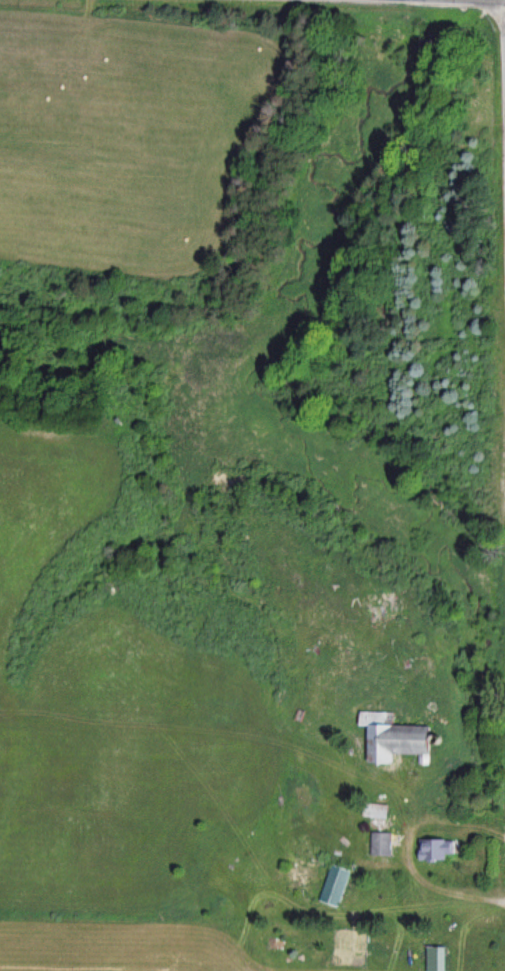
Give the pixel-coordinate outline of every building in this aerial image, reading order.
[(393,713),(359,713),(359,728),(367,728),(367,765),(392,765),(392,755),(428,755),(428,728),(392,727),(393,713)] [(387,806),(363,805),(362,820),(386,821),(387,806)] [(371,857),(392,857),(392,834),(371,834),(371,857)] [(447,862),(447,855),(456,855),(456,841),(419,841),(419,862),(447,862)] [(339,908),(351,871),(331,865),(319,901),(339,908)] [(445,948),(426,948),(426,970),(445,970),(445,948)]
